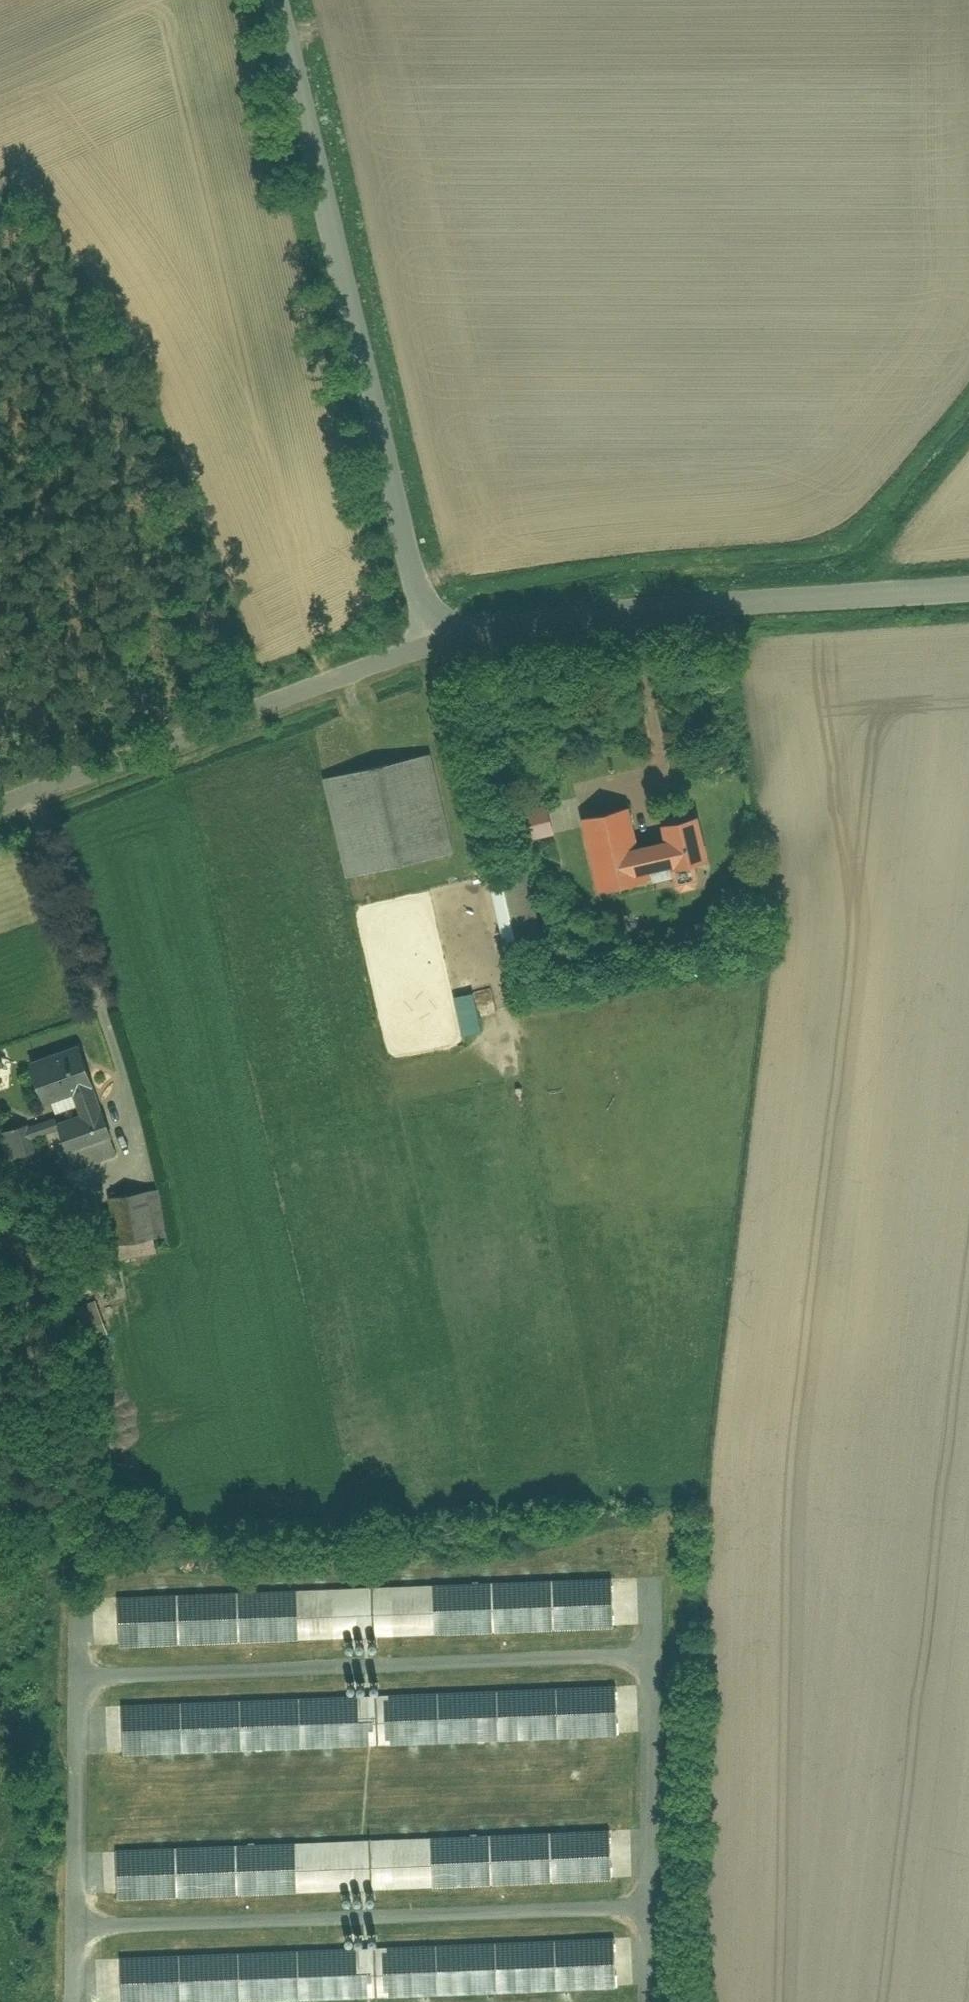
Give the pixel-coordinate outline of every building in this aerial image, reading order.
[(414,751),(307,774),(329,874),(436,850),(414,751)] [(598,804),(561,814),(582,889),(643,873),(647,887),(687,877),(669,812),(640,820),(643,832),(608,841),(598,804)] [(547,805),(517,810),(522,839),(552,835),(547,805)] [(543,944),(528,874),(490,882),(504,952),(543,944)] [(462,1036),(481,1032),(472,992),(452,996),(462,1036)] [(63,1040),(10,1059),(25,1102),(52,1093),(60,1116),(35,1125),(52,1171),(103,1153),(63,1040)] [(166,1236),(159,1187),(108,1195),(118,1258),(157,1252),(154,1237),(166,1236)] [(87,1339),(107,1332),(95,1300),(76,1307),(87,1339)] [(598,1573),(102,1596),(104,1647),(600,1624),(598,1573)] [(598,1682),(102,1704),(104,1755),(600,1733),(598,1682)] [(595,1826),(99,1849),(101,1900),(597,1877),(595,1826)] [(99,1957),(101,2001),(232,2001),(598,1985),(595,1934),(99,1957)]
